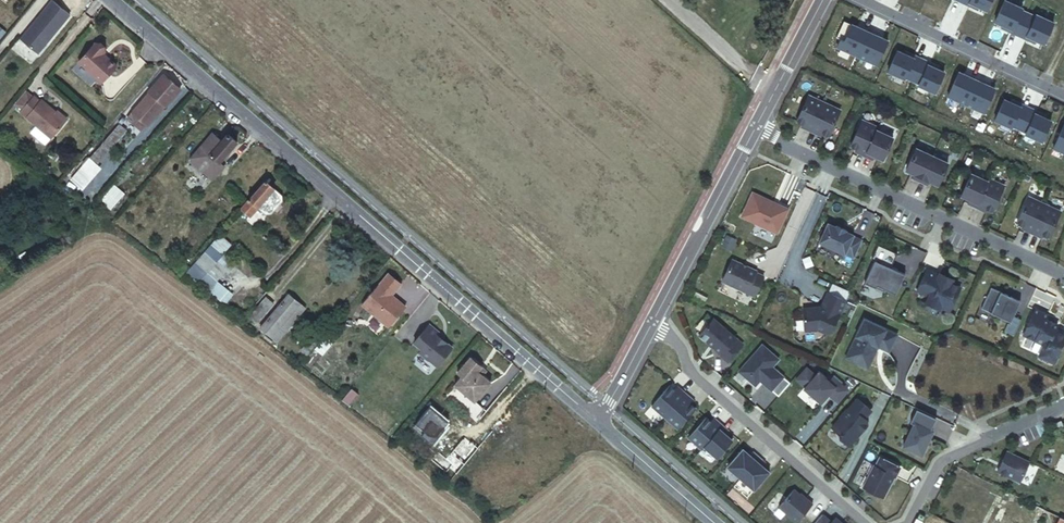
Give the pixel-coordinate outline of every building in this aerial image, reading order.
[(35,49),(67,10),(54,0),(45,0),(17,34),(35,49)] [(977,6),(964,0),(960,0),(959,1),(975,9),(977,6)] [(977,6),(985,9),(989,0),(964,0),(977,6)] [(1017,32),(1026,12),(1019,9),(1020,7),(1004,0),(1003,0),(993,21),(1001,24),(1017,32)] [(1026,12),(1017,32),(1034,39),(1042,43),(1052,22),(1034,14),(1033,16),(1026,12)] [(858,27),(842,20),(834,36),(838,38),(835,46),(856,55),(868,30),(859,26),(858,27)] [(1017,32),(1001,24),(999,27),(1016,35),(1017,32)] [(877,34),(868,30),(856,55),(874,64),(885,40),(876,35),(877,34)] [(1017,32),(1016,35),(1032,42),(1034,39),(1017,32)] [(93,41),(78,60),(102,80),(116,63),(102,51),(103,50),(93,41)] [(896,50),(886,71),(903,78),(903,77),(910,80),(919,61),(902,53),(896,50)] [(904,50),(902,53),(919,61),(920,58),(904,50)] [(920,58),(919,61),(935,68),(937,65),(920,58)] [(919,61),(910,80),(917,83),(917,85),(933,92),(942,72),(935,68),(919,61)] [(957,72),(946,96),(964,104),(975,79),(966,75),(966,76),(957,72)] [(148,92),(127,116),(142,129),(146,124),(147,125),(163,105),(164,106),(179,89),(163,74),(147,91),(148,92)] [(993,88),(984,84),(984,83),(975,79),(964,104),(982,112),(993,88)] [(15,107),(22,112),(34,98),(28,92),(15,107)] [(802,128),(809,131),(823,102),(806,95),(794,121),(803,125),(802,128)] [(27,119),(53,140),(67,122),(42,101),(40,103),(34,98),(22,112),(28,118),(27,119)] [(1009,102),(1002,99),(993,120),(1009,127),(1010,126),(1017,129),(1026,110),(1009,102)] [(1011,99),(1009,102),(1026,110),(1027,107),(1011,99)] [(823,102),(809,131),(817,135),(818,132),(827,135),(839,110),(823,102)] [(1026,110),(1042,117),(1044,114),(1027,107),(1026,110)] [(1026,110),(1017,129),(1024,132),(1023,133),(1039,141),(1049,120),(1042,117),(1026,110)] [(856,152),(863,156),(875,130),(876,130),(877,127),(861,120),(849,145),(857,149),(856,152)] [(1063,153),(1063,124),(1062,123),(1051,148),(1063,153)] [(121,130),(118,127),(95,147),(101,154),(119,138),(116,135),(121,130)] [(875,130),(863,156),(871,159),(873,156),(881,160),(892,138),(876,130),(875,130)] [(201,167),(199,170),(211,180),(218,172),(214,168),(219,161),(219,162),(237,142),(227,133),(221,140),(213,133),(191,158),(201,167)] [(919,181),(930,155),(914,148),(904,171),(912,174),(911,177),(919,181)] [(930,155),(919,181),(926,184),(928,181),(936,186),(947,163),(930,155)] [(88,156),(68,179),(80,190),(101,167),(88,156)] [(189,161),(199,170),(201,167),(191,158),(189,161)] [(224,166),(219,162),(219,161),(214,168),(218,172),(224,166)] [(966,203),(974,206),(986,181),(985,181),(969,173),(959,196),(968,200),(966,203)] [(992,211),(1003,185),(987,177),(985,181),(986,181),(974,206),(982,210),(983,207),(992,211)] [(264,180),(243,204),(253,212),(257,207),(266,214),(271,213),(282,201),(281,195),(264,180)] [(100,200),(110,209),(124,192),(113,183),(100,200)] [(751,193),(740,217),(775,233),(786,209),(751,193)] [(1023,228),(1030,232),(1044,203),(1027,196),(1015,222),(1024,226),(1023,228)] [(1044,203),(1030,232),(1038,236),(1039,233),(1048,237),(1060,211),(1044,203)] [(817,243),(851,259),(860,241),(851,237),(852,236),(844,232),(845,231),(835,226),(834,227),(826,224),(817,243)] [(232,293),(216,280),(229,265),(219,256),(230,243),(218,233),(185,272),(223,304),(232,293)] [(864,282),(895,293),(903,272),(889,267),(895,251),(877,245),(864,282)] [(720,282),(752,297),(761,277),(754,273),(755,272),(730,260),(720,282)] [(389,272),(363,303),(390,326),(391,324),(393,324),(400,316),(400,314),(407,306),(393,294),(402,283),(389,272)] [(925,272),(915,294),(927,299),(931,301),(931,303),(949,311),(960,287),(951,283),(953,279),(939,273),(937,277),(925,272)] [(979,308),(1009,322),(1018,301),(989,288),(979,308)] [(844,301),(826,293),(819,310),(814,310),(813,308),(800,310),(803,331),(816,330),(826,334),(830,333),(838,316),(837,315),(844,301)] [(289,295),(260,328),(271,337),(300,303),(289,295)] [(259,319),(273,303),(265,296),(251,312),(259,319)] [(931,301),(927,299),(924,305),(937,311),(939,307),(931,303),(931,301)] [(1022,335),(1042,344),(1037,355),(1053,362),(1063,338),(1063,335),(1054,330),(1051,329),(1054,323),(1044,319),(1046,315),(1033,309),(1022,335)] [(862,319),(848,350),(870,361),(876,347),(878,343),(889,348),(896,334),(862,319)] [(735,339),(712,320),(698,336),(720,355),(719,356),(727,362),(740,347),(733,342),(735,339)] [(428,358),(436,364),(451,347),(443,340),(441,340),(436,336),(439,332),(428,323),(413,341),(421,347),(418,351),(427,359),(428,358)] [(312,338),(301,351),(307,356),(314,348),(322,338),(316,332),(312,338)] [(878,343),(876,347),(888,352),(889,348),(878,343)] [(761,346),(738,372),(754,386),(759,381),(770,391),(782,377),(771,367),(777,360),(761,346)] [(848,350),(844,359),(866,369),(870,361),(848,350)] [(471,356),(458,372),(462,375),(455,384),(475,400),(491,381),(483,374),(479,371),(482,366),(471,356)] [(482,366),(479,371),(483,374),(487,370),(482,366)] [(815,376),(806,368),(788,388),(797,396),(796,397),(813,412),(821,403),(830,411),(847,391),(832,378),(828,382),(817,373),(815,376)] [(651,406),(664,417),(685,394),(679,388),(676,392),(669,386),(651,406)] [(685,394),(664,417),(677,429),(695,409),(688,402),(691,399),(685,394)] [(846,411),(845,410),(831,428),(839,435),(840,439),(848,446),(866,425),(866,421),(863,419),(869,411),(856,399),(846,411)] [(915,423),(903,447),(921,457),(933,432),(931,431),(935,423),(922,416),(918,424),(915,423)] [(703,447),(722,426),(715,420),(712,424),(706,418),(688,438),(701,450),(703,447)] [(1061,418),(1052,424),(1055,429),(1063,424),(1061,418)] [(728,431),(722,426),(703,447),(716,458),(732,440),(725,434),(728,431)] [(995,446),(986,466),(1008,476),(1017,457),(995,446)] [(726,467),(739,478),(758,457),(752,452),(749,455),(742,449),(726,467)] [(758,457),(739,478),(753,490),(768,472),(761,466),(764,463),(758,457)] [(894,478),(899,468),(880,458),(875,467),(874,466),(862,488),(883,499),(890,484),(890,482),(892,477),(894,477),(894,478)] [(777,507),(795,522),(811,504),(804,498),(803,499),(792,489),(777,507)] [(1003,494),(996,507),(999,508),(1000,505),(1003,507),(1008,496),(1003,494)] [(996,507),(991,516),(997,519),(1003,507),(1000,505),(999,508),(996,507)] [(821,515),(813,522),(839,522),(837,521),(835,522),(832,520),(830,522),(821,515)]
